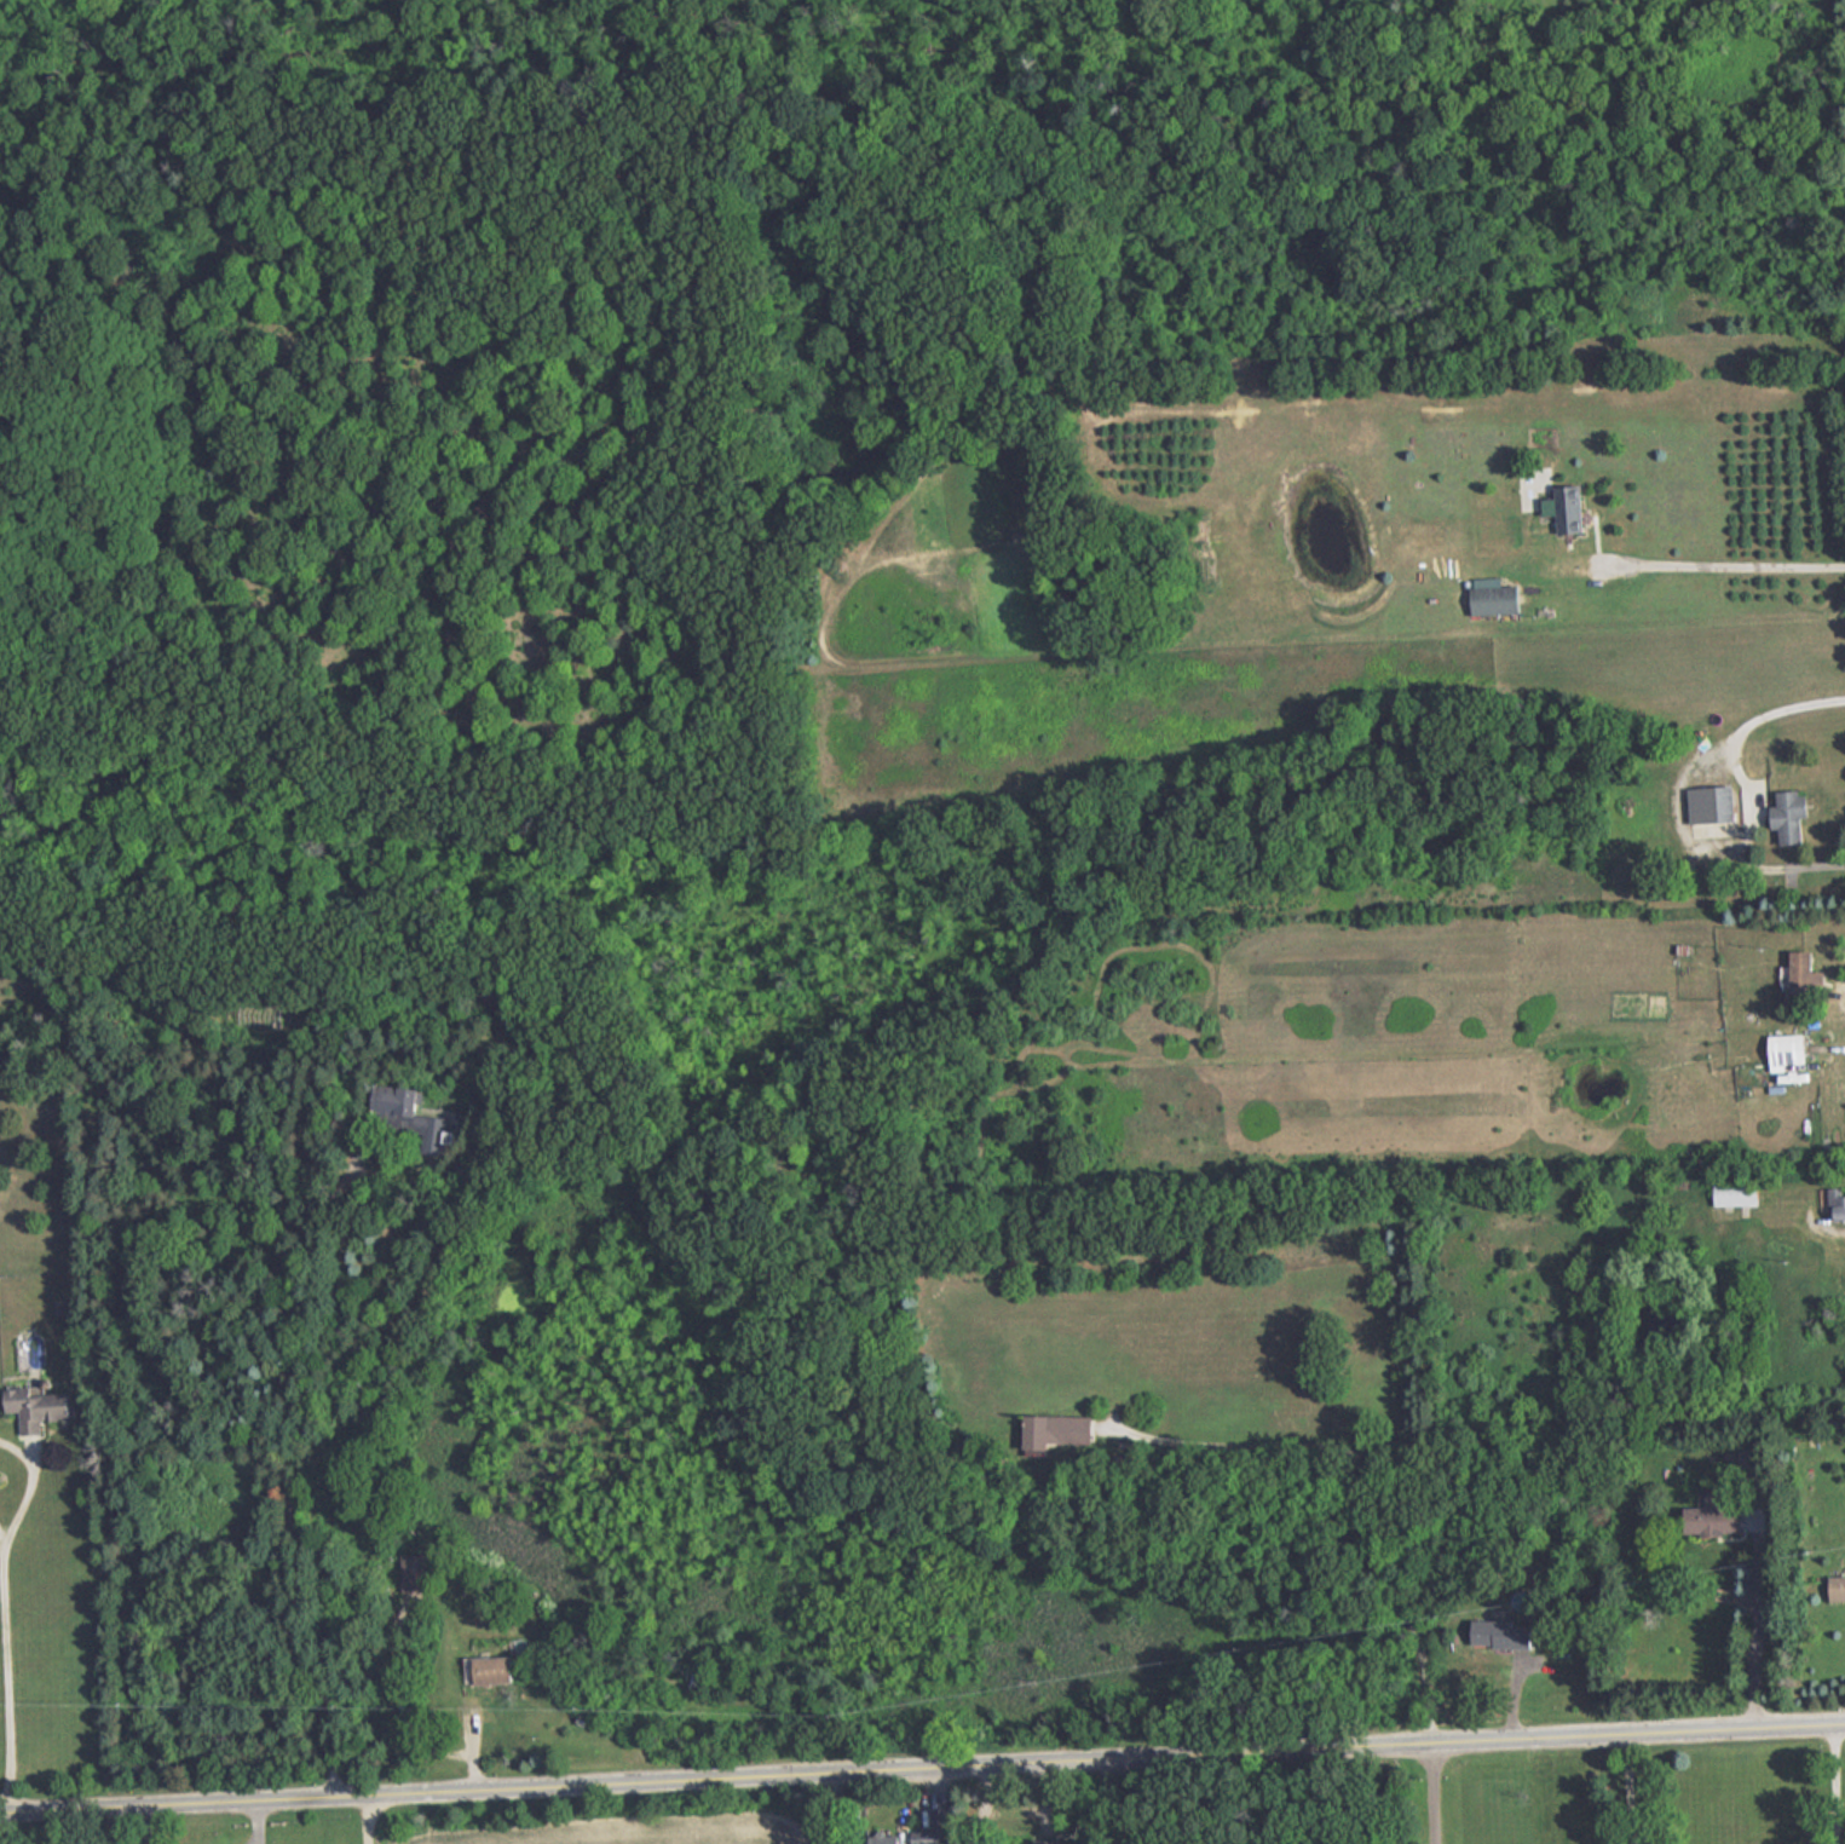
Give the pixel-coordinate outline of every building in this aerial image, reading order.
[(1588,534),(1587,486),(1560,487),(1561,535),(1588,534)] [(1475,613),(1522,613),(1522,587),(1475,587),(1475,613)] [(1735,785),(1691,786),(1692,823),(1736,822),(1735,785)] [(1810,789),(1778,791),(1779,806),(1773,806),(1775,828),(1781,828),(1782,844),(1807,842),(1805,817),(1812,817),(1810,789)] [(1816,950),(1792,950),(1792,993),(1826,993),(1826,971),(1816,971),(1816,950)] [(1807,1064),(1807,1034),(1772,1034),(1773,1071),(1788,1071),(1788,1064),(1807,1064)] [(423,1087),(380,1085),(378,1119),(421,1121),(423,1087)] [(1716,1182),(1716,1204),(1760,1204),(1760,1182),(1716,1182)] [(1843,1195),(1843,1188),(1832,1188),(1832,1220),(1844,1220),(1844,1195),(1843,1195)] [(72,1419),(72,1392),(35,1393),(35,1386),(8,1387),(8,1412),(22,1411),(23,1434),(44,1433),(44,1420),(72,1419)] [(1027,1452),(1053,1452),(1053,1443),(1094,1444),(1094,1415),(1027,1414),(1027,1452)] [(1722,1507),(1722,1494),(1706,1494),(1706,1508),(1688,1509),(1689,1534),(1746,1533),(1745,1506),(1722,1507)] [(1831,1574),(1832,1599),(1844,1599),(1844,1574),(1831,1574)] [(1473,1621),(1472,1648),(1534,1649),(1535,1621),(1473,1621)] [(517,1684),(517,1658),(477,1658),(477,1684),(517,1684)] [(904,1831),(873,1831),(873,1843),(904,1843),(904,1831)]
